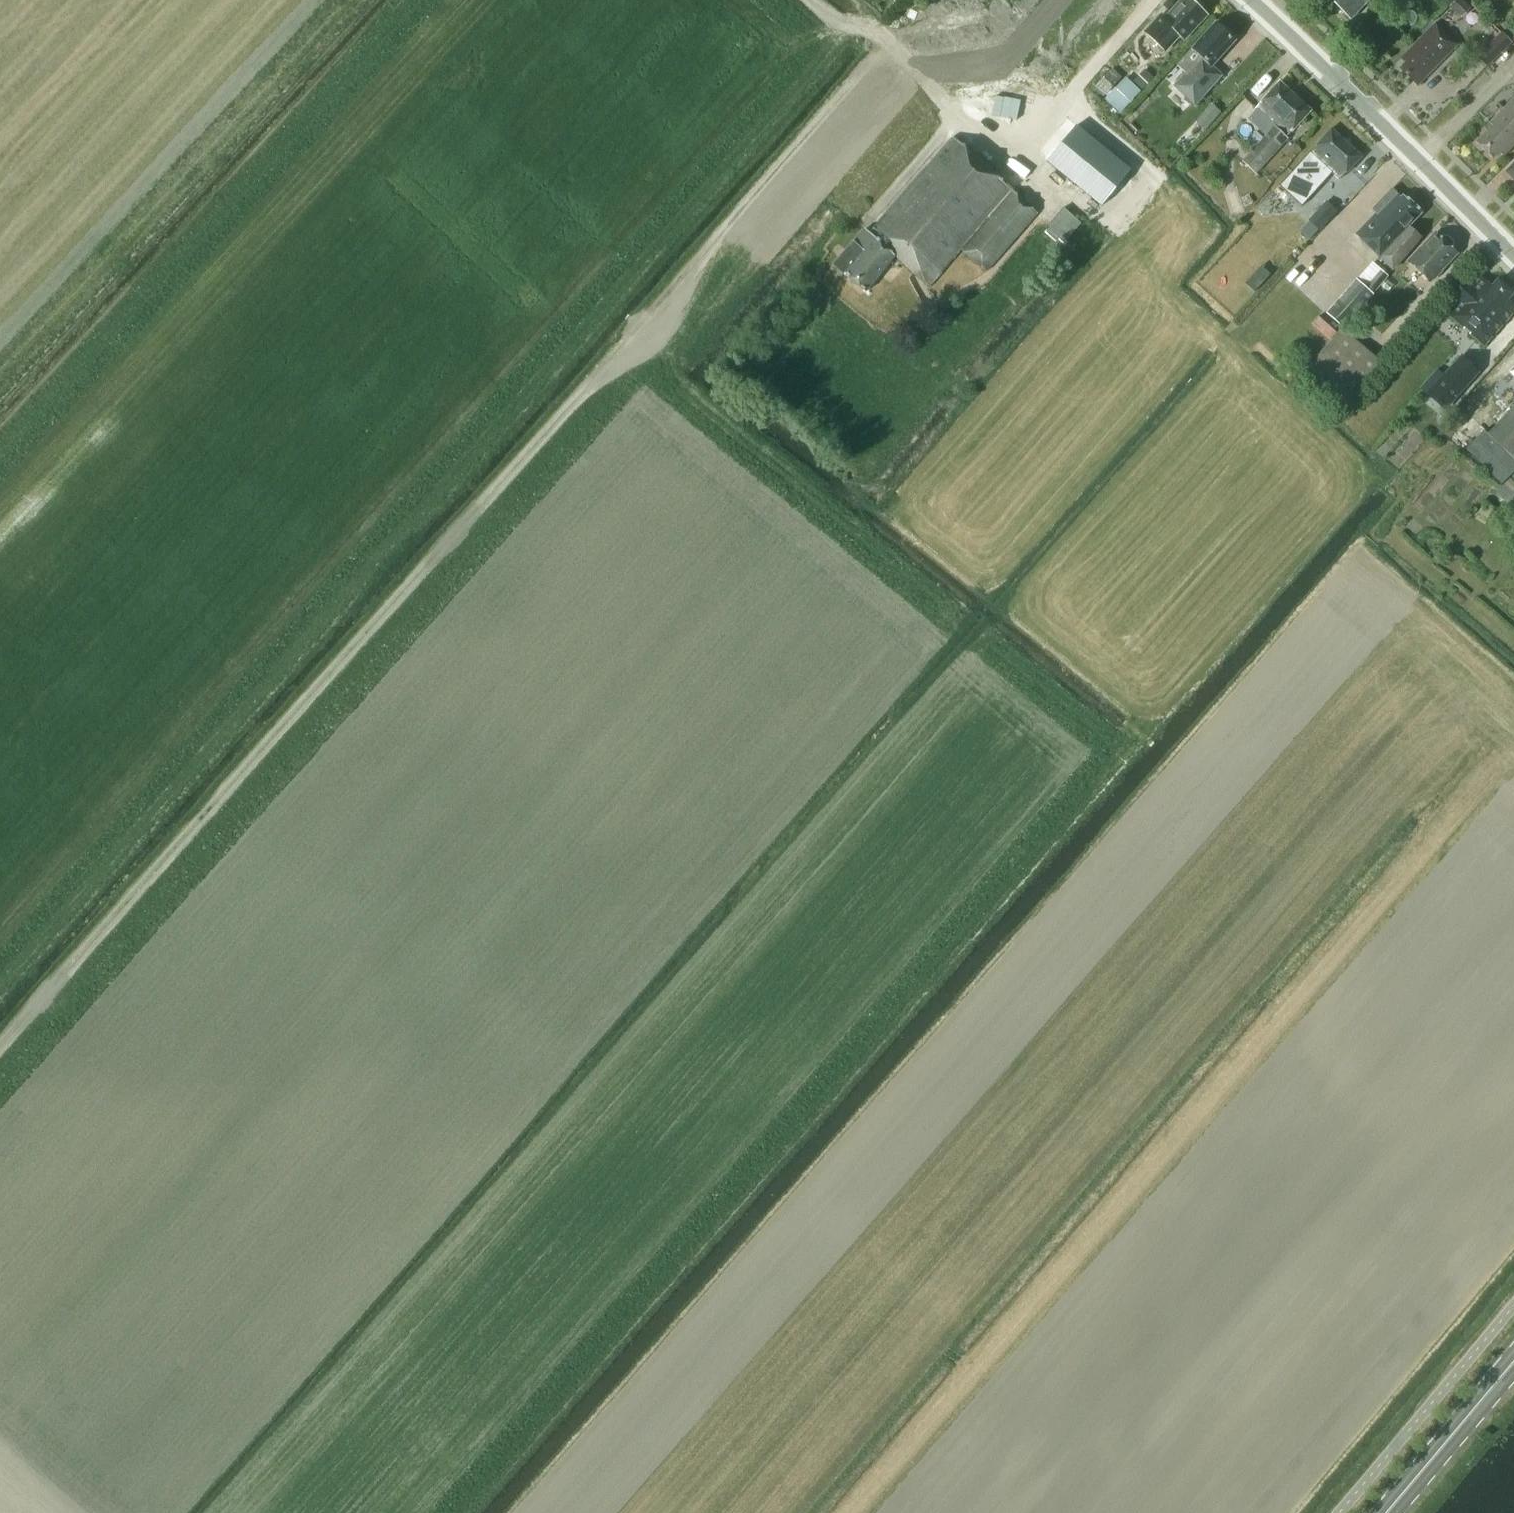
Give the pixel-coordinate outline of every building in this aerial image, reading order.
[(1165,50),(1179,35),(1183,39),(1207,14),(1192,0),(1183,0),(1165,20),(1161,17),(1146,33),(1165,50)] [(1351,18),(1369,0),(1331,0),(1351,18)] [(1462,0),(1455,0),(1449,7),(1460,18),(1470,8),(1462,0)] [(1192,48),(1201,56),(1174,86),(1195,106),(1222,75),(1212,65),(1235,40),(1216,22),(1192,48)] [(1418,76),(1422,81),(1456,47),(1435,25),(1400,59),(1405,64),(1400,69),(1413,82),(1418,76)] [(1512,42),(1501,32),(1476,57),(1488,68),(1512,42)] [(1108,74),(1096,86),(1105,94),(1116,83),(1108,74)] [(1120,112),(1141,91),(1130,81),(1110,103),(1120,112)] [(1311,110),(1280,81),(1255,108),(1275,126),(1243,161),(1256,173),(1288,138),(1287,137),(1311,110)] [(1490,123),(1493,125),(1476,142),(1493,158),(1499,152),(1504,156),(1513,146),(1513,99),(1490,123)] [(1212,104),(1202,114),(1212,123),(1221,113),(1212,104)] [(1049,160),(1104,204),(1132,169),(1077,125),(1049,160)] [(1293,172),(1280,186),(1301,205),(1331,172),(1339,179),(1346,172),(1347,173),(1362,156),(1331,128),(1316,145),(1317,146),(1293,172)] [(987,271),(1038,213),(953,137),(870,233),(865,229),(834,265),(865,292),(895,255),(930,287),(962,249),(987,271)] [(1402,197),(1392,187),(1372,209),(1376,212),(1356,234),(1393,269),(1421,236),(1410,225),(1422,212),(1404,194),(1402,197)] [(1325,203),(1309,220),(1319,230),(1335,213),(1325,203)] [(1049,224),(1068,240),(1082,223),(1064,207),(1049,224)] [(1441,237),(1437,233),(1410,262),(1429,280),(1456,252),(1452,247),(1453,246),(1453,241),(1447,236),(1443,236),(1441,237)] [(1357,279),(1327,313),(1345,328),(1374,294),(1373,293),(1388,276),(1381,270),(1366,286),(1357,279)] [(1484,345),(1513,311),(1513,305),(1507,299),(1513,293),(1498,279),(1492,286),(1482,277),(1474,287),(1459,274),(1450,285),(1463,297),(1448,314),(1484,345)] [(1382,364),(1342,329),(1300,377),(1340,412),(1382,364)] [(1428,394),(1446,410),(1480,372),(1462,356),(1428,394)] [(1513,409),(1489,434),(1485,430),(1466,450),(1502,484),(1513,471),(1513,410),(1513,409)]
